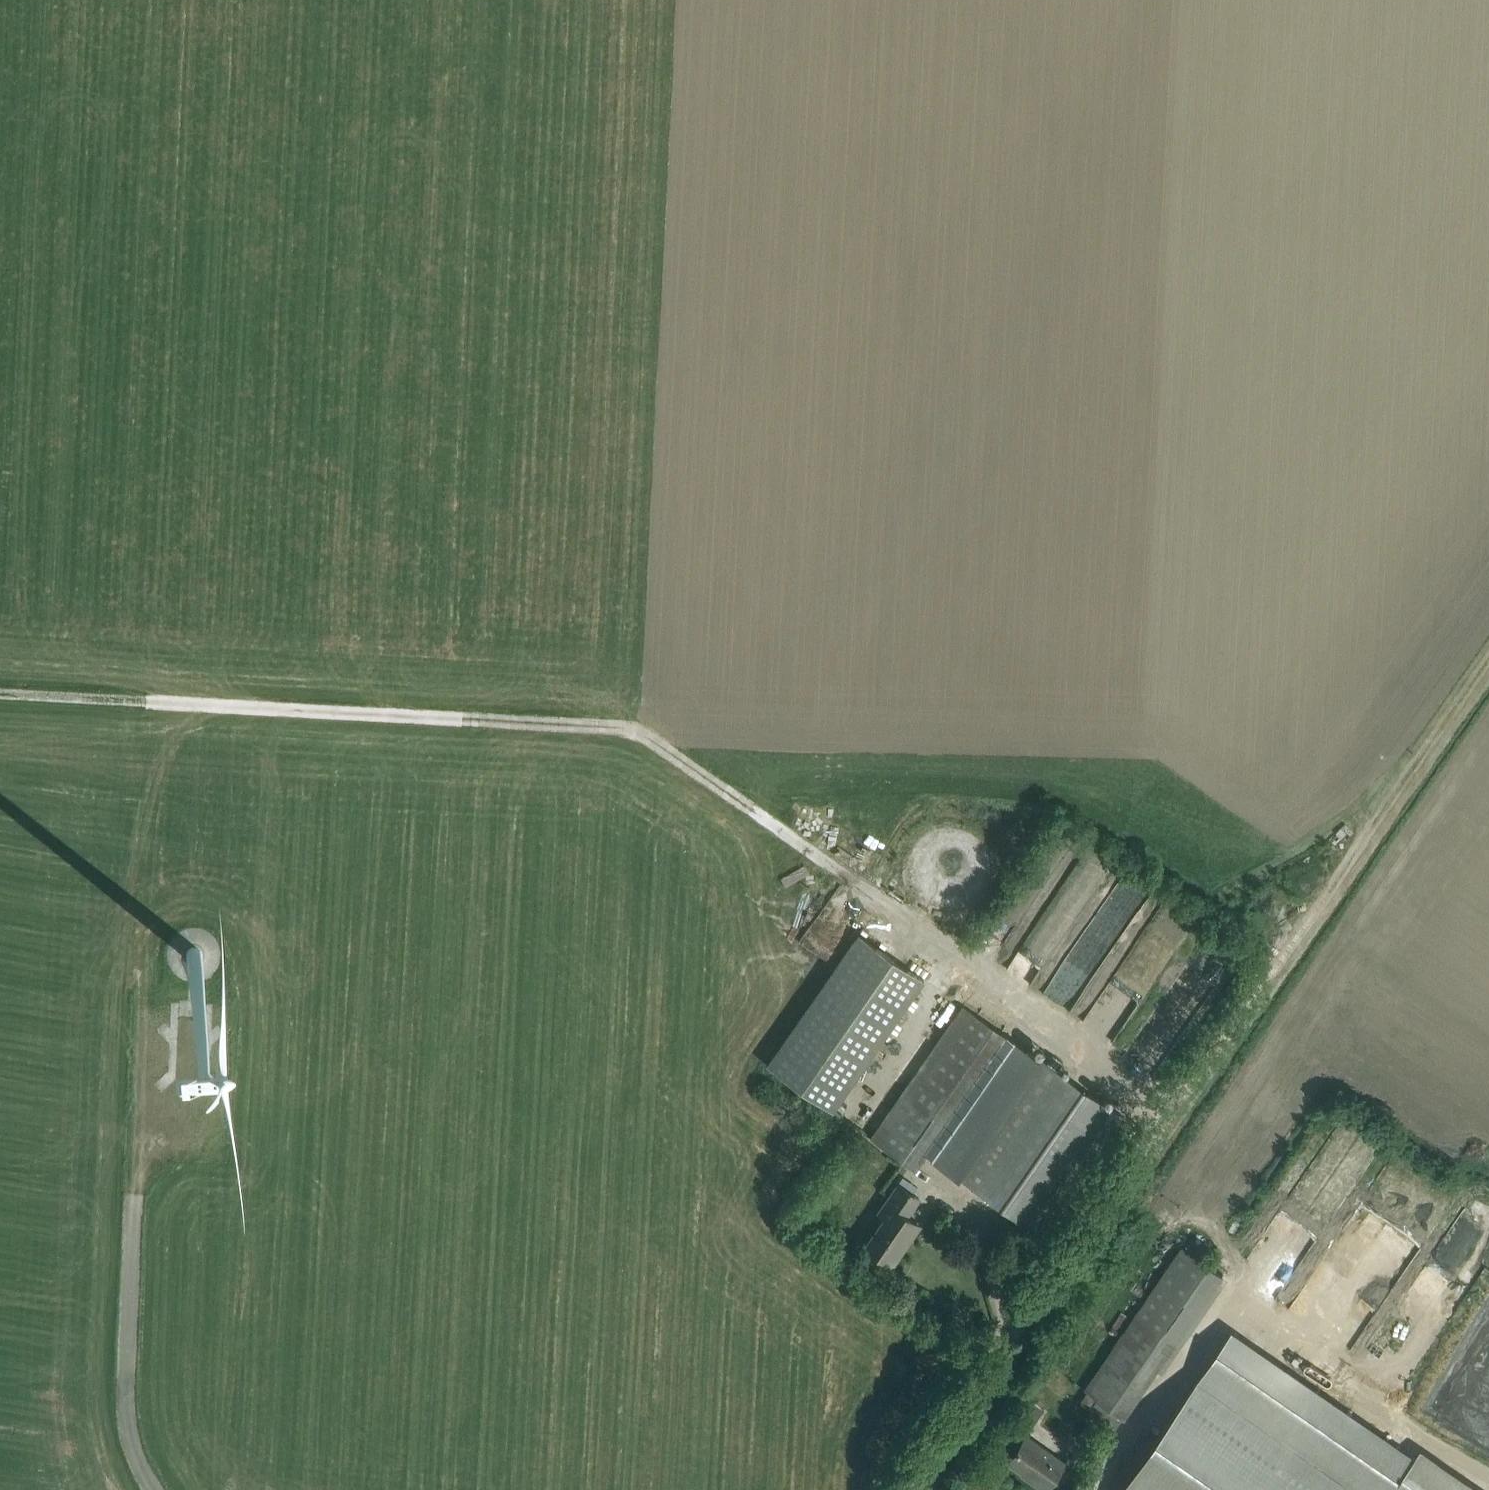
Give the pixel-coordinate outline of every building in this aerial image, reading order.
[(858,933),(767,1064),(832,1110),(924,979),(858,933)] [(963,1004),(882,1120),(871,1137),(910,1164),(1002,1031),(963,1004)] [(1011,1039),(928,1158),(957,1178),(958,1176),(1042,1234),(1054,1218),(1124,1117),(1040,1058),(1011,1039)] [(884,1215),(864,1244),(892,1263),(919,1223),(901,1211),(912,1194),(918,1197),(918,1196),(898,1182),(878,1211),(884,1215)] [(1315,1390),(1247,1489),(1462,1489),(1315,1390)] [(1044,1489),(1064,1460),(1025,1433),(1006,1460),(1029,1476),(1028,1478),(1044,1489)]
